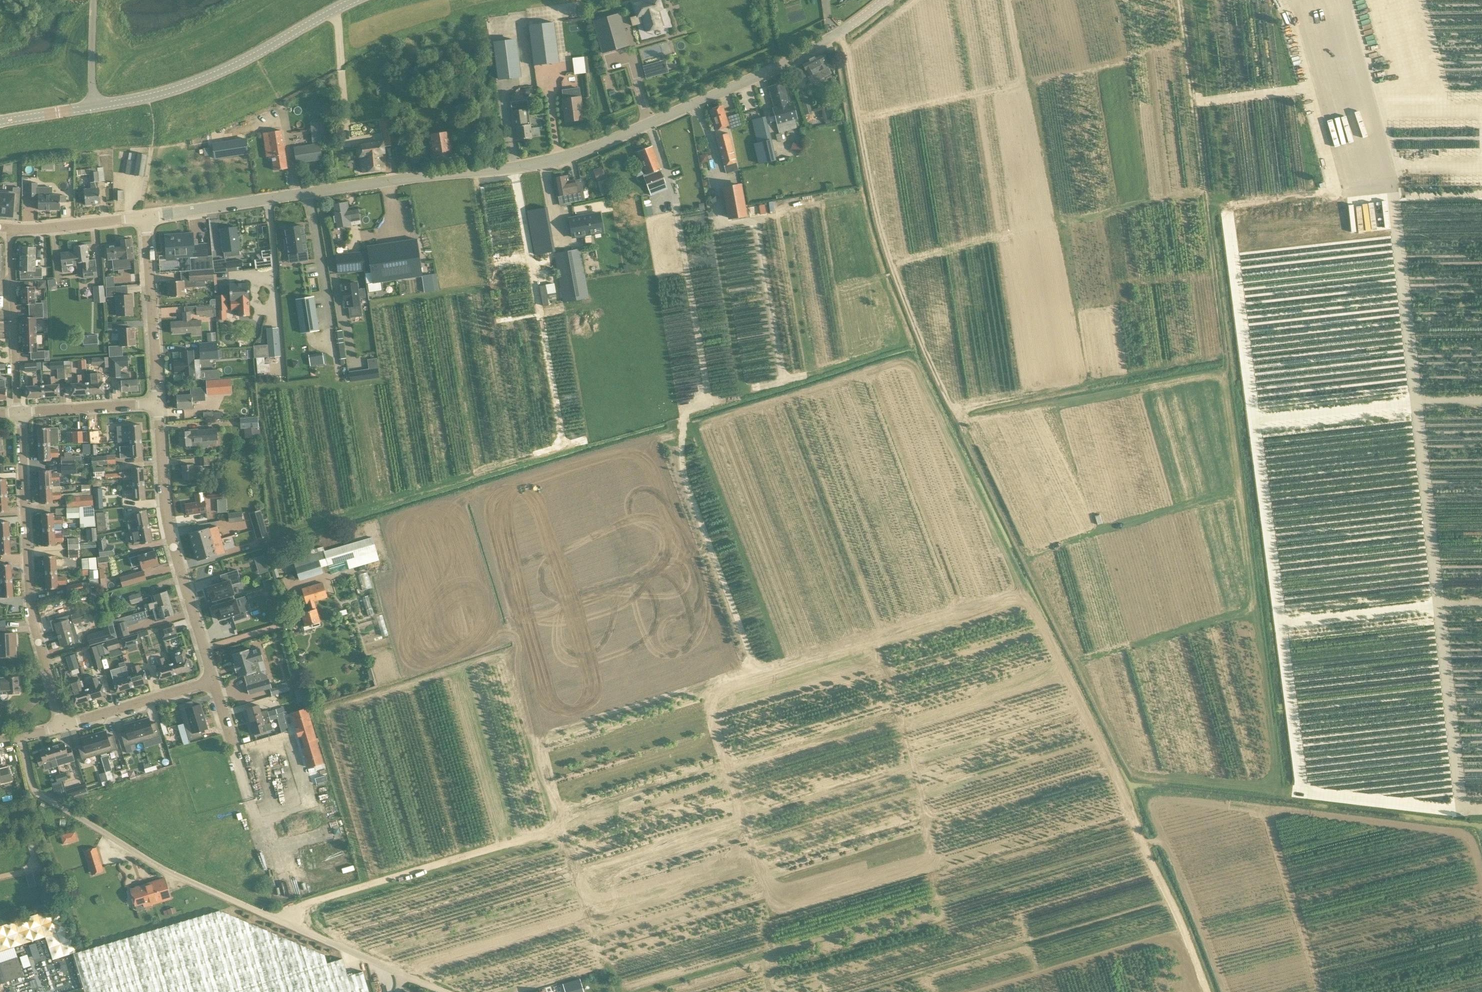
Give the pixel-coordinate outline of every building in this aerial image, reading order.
[(630,17),(632,25),(639,23),(638,21),(642,21),(645,32),(661,28),(657,12),(662,11),(659,0),(649,0),(633,4),(636,15),(630,17)] [(619,13),(593,20),(602,52),(628,45),(619,13)] [(553,22),(529,25),(534,65),(558,62),(553,22)] [(498,79),(520,76),(516,39),(493,42),(498,79)] [(640,49),(642,59),(662,55),(660,45),(640,49)] [(822,77),(830,73),(821,54),(802,63),(806,71),(808,76),(819,70),(822,77)] [(583,57),(572,58),(574,74),(585,73),(583,57)] [(655,62),(643,66),(646,77),(659,74),(655,62)] [(792,103),(789,104),(783,83),(768,87),(774,108),(772,108),(779,132),(796,128),(794,119),(797,118),(792,103)] [(579,87),(561,89),(563,99),(566,121),(581,119),(580,110),(582,110),(579,87)] [(812,113),(805,91),(798,93),(805,115),(812,113)] [(530,124),(527,100),(511,101),(511,111),(514,129),(516,129),(517,140),(532,138),(530,124)] [(722,105),(709,110),(716,130),(728,125),(729,128),(736,126),(732,115),(726,117),(722,105)] [(775,160),(765,117),(753,120),(757,142),(754,143),(759,164),(775,160)] [(310,122),(312,142),(325,141),(324,121),(310,122)] [(393,127),(383,129),(385,146),(395,144),(393,127)] [(263,133),(267,157),(272,156),(274,171),(287,168),(281,130),(263,133)] [(428,135),(432,162),(454,159),(450,131),(428,135)] [(716,136),(724,165),(726,173),(738,170),(736,162),(728,133),(716,136)] [(248,153),(246,139),(212,144),(214,158),(248,153)] [(805,145),(794,140),(790,149),(801,154),(805,145)] [(383,141),(357,145),(361,172),(386,169),(383,141)] [(293,147),(296,163),(322,159),(320,143),(293,147)] [(652,146),(637,152),(646,174),(647,177),(661,171),(660,169),(661,168),(652,146)] [(410,151),(411,165),(421,164),(420,150),(410,151)] [(129,153),(129,159),(128,159),(126,174),(144,177),(147,155),(129,153)] [(593,169),(597,182),(605,180),(601,167),(593,169)] [(89,169),(81,170),(81,175),(89,174),(91,189),(84,189),(85,205),(101,203),(99,188),(98,188),(98,181),(99,181),(98,168),(89,168),(89,169)] [(647,177),(644,178),(651,195),(663,190),(661,185),(666,183),(661,171),(647,177)] [(566,176),(554,178),(557,196),(559,195),(560,199),(569,197),(570,203),(582,200),(580,191),(583,190),(580,179),(567,181),(566,176)] [(27,183),(26,197),(36,197),(37,183),(27,183)] [(746,215),(741,186),(726,189),(731,218),(746,215)] [(37,187),(37,196),(38,196),(38,209),(60,209),(60,202),(66,202),(66,195),(60,195),(52,195),(52,187),(37,187)] [(0,211),(0,217),(6,217),(6,216),(12,216),(13,211),(13,200),(19,201),(20,188),(13,188),(13,192),(2,191),(0,211)] [(348,202),(331,205),(335,228),(360,224),(357,207),(349,208),(348,202)] [(644,204),(647,216),(653,215),(651,203),(644,204)] [(759,205),(750,206),(751,215),(760,213),(759,205)] [(547,207),(528,211),(529,221),(549,217),(547,207)] [(603,232),(599,213),(569,218),(572,237),(603,232)] [(284,228),(286,240),(284,240),(285,249),(287,248),(288,254),(296,253),(298,262),(307,260),(306,252),(302,226),(284,228)] [(224,252),(224,257),(240,255),(239,250),(240,250),(237,227),(220,229),(223,252),(224,252)] [(181,239),(165,240),(167,257),(176,256),(189,255),(190,270),(191,270),(196,270),(213,269),(213,260),(212,255),(207,256),(207,254),(206,245),(206,244),(197,245),(197,239),(192,239),(192,234),(180,235),(181,239)] [(1226,238),(1228,254),(1240,253),(1238,236),(1226,238)] [(119,245),(106,247),(108,260),(112,259),(113,268),(130,266),(130,268),(130,273),(139,273),(138,261),(134,261),(134,258),(132,239),(118,241),(119,245)] [(365,271),(364,271),(367,292),(382,290),(381,282),(422,276),(417,239),(367,246),(371,270),(365,271)] [(534,245),(536,255),(555,251),(553,242),(534,245)] [(74,246),(74,252),(76,263),(83,262),(84,268),(82,268),(83,278),(98,276),(95,258),(89,259),(87,244),(74,246)] [(20,279),(42,279),(42,268),(35,268),(35,247),(20,247),(20,279)] [(262,257),(254,258),(255,268),(272,266),(270,249),(261,250),(262,257)] [(564,302),(589,297),(580,249),(562,252),(555,253),(564,302)] [(76,263),(74,252),(60,253),(63,273),(68,272),(68,266),(77,265),(76,263)] [(363,252),(336,255),(338,273),(365,271),(363,252)] [(226,268),(242,266),(241,259),(225,261),(226,268)] [(184,281),(168,282),(169,298),(185,297),(184,288),(195,287),(195,281),(204,280),(210,280),(213,280),(214,280),(214,269),(213,269),(196,270),(191,270),(190,270),(189,271),(189,281),(184,281)] [(57,289),(56,279),(48,280),(49,290),(57,289)] [(247,282),(229,283),(230,299),(231,299),(231,309),(238,308),(239,315),(249,315),(248,282),(247,282)] [(345,291),(343,291),(344,299),(346,298),(347,307),(348,307),(349,317),(361,315),(359,303),(359,298),(365,297),(364,288),(358,289),(357,283),(344,285),(345,291)] [(93,286),(94,303),(105,302),(104,285),(93,286)] [(29,311),(43,310),(42,303),(35,304),(34,286),(21,287),(22,305),(29,304),(29,311)] [(106,287),(106,297),(116,296),(115,286),(106,287)] [(216,310),(227,310),(226,295),(216,295),(216,308),(216,310)] [(131,304),(132,304),(132,296),(115,297),(117,317),(132,316),(131,304)] [(296,299),(301,333),(319,330),(314,297),(296,299)] [(210,305),(196,306),(197,313),(197,315),(206,315),(212,314),(212,304),(210,305)] [(22,317),(23,335),(36,334),(35,317),(43,317),(43,310),(29,311),(30,317),(22,317)] [(172,334),(191,333),(191,336),(202,335),(201,320),(190,320),(190,313),(182,313),(182,322),(171,323),(172,334)] [(129,329),(119,329),(120,346),(120,347),(122,346),(135,345),(134,328),(129,329)] [(256,358),(264,357),(280,356),(278,328),(267,329),(268,344),(253,345),(254,358),(256,358)] [(344,329),(337,330),(341,358),(347,357),(344,329)] [(36,334),(23,335),(24,353),(31,352),(31,359),(45,358),(44,351),(37,351),(36,334)] [(83,336),(83,344),(97,343),(98,343),(97,335),(83,336)] [(216,341),(199,343),(200,352),(212,352),(212,359),(217,359),(218,358),(217,341),(216,341)] [(120,346),(108,347),(109,357),(122,356),(122,346),(120,347),(120,346)] [(182,352),(183,361),(174,361),(174,364),(171,364),(172,370),(175,370),(175,373),(184,372),(184,381),(201,380),(200,360),(194,360),(193,352),(182,352)] [(325,354),(311,354),(311,365),(325,365),(325,354)] [(111,376),(120,375),(120,366),(124,366),(123,357),(110,358),(111,376)] [(57,379),(64,379),(63,367),(62,368),(62,361),(51,361),(51,369),(56,369),(57,379)] [(64,361),(64,375),(72,374),(71,361),(64,361)] [(41,362),(25,362),(25,371),(36,371),(37,369),(41,369),(41,362)] [(270,372),(269,364),(265,364),(257,365),(257,373),(270,372)] [(219,368),(208,369),(209,379),(219,378),(219,368)] [(378,368),(369,369),(363,370),(365,379),(379,377),(378,368)] [(93,382),(87,383),(88,393),(104,392),(103,382),(100,382),(99,373),(92,374),(93,382)] [(88,393),(87,383),(82,383),(81,374),(74,375),(75,384),(71,384),(72,395),(88,393)] [(121,381),(122,392),(131,391),(131,394),(140,393),(140,384),(137,384),(137,380),(124,381),(124,375),(119,376),(119,382),(121,381)] [(48,385),(42,386),(43,396),(59,395),(59,385),(55,385),(54,376),(47,376),(48,385)] [(43,396),(42,386),(37,386),(36,377),(29,378),(30,387),(26,387),(27,398),(43,396)] [(222,379),(206,380),(207,395),(224,394),(222,379)] [(191,394),(177,395),(178,409),(183,408),(183,409),(193,409),(192,401),(192,400),(204,399),(204,388),(191,389),(192,394),(191,394)] [(213,405),(213,417),(222,417),(223,405),(213,405)] [(258,416),(240,418),(241,428),(244,428),(244,432),(250,432),(250,438),(260,437),(258,416)] [(129,426),(117,427),(118,443),(130,442),(141,442),(140,425),(129,426)] [(39,444),(50,444),(50,439),(58,438),(58,431),(49,431),(49,427),(38,428),(39,444)] [(180,438),(178,439),(178,444),(180,445),(180,446),(190,445),(190,449),(207,447),(210,444),(216,443),(216,440),(218,440),(217,429),(197,430),(197,431),(190,431),(179,432),(180,438)] [(82,431),(71,432),(72,443),(82,443),(82,431)] [(95,438),(97,438),(97,432),(89,432),(90,443),(96,443),(95,438)] [(130,446),(120,447),(120,458),(131,457),(131,459),(142,458),(141,442),(130,442),(130,446)] [(50,449),(50,444),(39,444),(40,461),(51,460),(50,457),(59,456),(58,449),(50,449)] [(75,455),(72,456),(61,456),(61,464),(76,463),(81,463),(80,455),(75,455)] [(107,464),(107,456),(91,457),(92,465),(107,464)] [(183,479),(200,478),(199,465),(193,465),(193,464),(182,465),(183,479)] [(77,465),(62,465),(63,474),(78,474),(77,465)] [(104,466),(93,467),(94,475),(93,475),(94,480),(92,480),(93,487),(101,486),(100,476),(105,476),(104,466)] [(133,484),(144,484),(143,467),(132,468),(133,472),(124,472),(124,479),(133,479),(133,484)] [(40,471),(41,487),(52,486),(52,487),(60,486),(59,473),(51,474),(51,470),(40,471)] [(145,500),(144,484),(133,484),(133,490),(125,490),(125,497),(134,497),(134,501),(145,500)] [(52,487),(52,486),(41,487),(42,503),(53,503),(53,499),(61,498),(60,491),(52,492),(52,487)] [(204,501),(204,497),(207,497),(207,498),(224,497),(223,492),(223,491),(203,492),(202,492),(195,493),(196,501),(185,503),(187,514),(206,511),(205,501),(204,501)] [(82,496),(67,497),(67,507),(79,506),(94,505),(93,495),(92,495),(82,496)] [(103,498),(94,499),(95,508),(103,508),(103,498)] [(227,498),(218,499),(219,512),(228,511),(227,498)] [(79,507),(66,508),(67,514),(67,518),(79,518),(80,518),(79,507)] [(260,509),(249,513),(251,521),(263,518),(260,509)] [(138,529),(149,526),(146,510),(135,512),(136,516),(127,518),(129,525),(137,523),(138,529)] [(106,532),(104,512),(96,513),(98,533),(106,532)] [(242,512),(228,513),(229,523),(243,521),(242,512)] [(44,530),(54,529),(54,524),(62,523),(62,516),(53,517),(53,513),(43,514),(44,530)] [(9,537),(9,521),(0,522),(0,538),(9,537)] [(152,542),(149,526),(138,529),(130,530),(133,546),(152,542)] [(208,528),(189,533),(193,547),(221,539),(217,526),(209,529),(208,528)] [(265,526),(254,530),(257,539),(268,536),(265,526)] [(96,528),(86,528),(87,541),(95,541),(97,541),(96,528)] [(54,535),(54,529),(44,530),(44,546),(55,546),(55,542),(63,541),(63,536),(70,535),(69,529),(62,529),(63,534),(54,535)] [(9,537),(0,538),(0,555),(10,554),(9,537)] [(294,560),(300,580),(300,581),(323,573),(321,568),(328,565),(377,551),(373,537),(324,551),(323,546),(306,552),(307,556),(294,560)] [(69,550),(80,549),(79,538),(68,538),(69,550)] [(221,539),(193,547),(197,561),(225,553),(221,539)] [(100,556),(114,554),(113,545),(99,547),(100,556)] [(141,564),(142,568),(158,564),(155,551),(130,558),(132,566),(141,564)] [(265,562),(263,555),(255,557),(257,564),(265,562)] [(45,556),(46,573),(57,572),(57,567),(65,566),(64,559),(56,559),(56,556),(45,556)] [(89,571),(97,570),(95,557),(81,558),(82,570),(89,569),(89,571)] [(12,580),(11,564),(0,564),(0,581),(1,581),(12,580)] [(98,570),(97,570),(89,571),(89,569),(82,570),(83,575),(89,575),(90,578),(98,578),(98,570)] [(144,570),(119,577),(122,586),(146,580),(144,570)] [(207,589),(206,589),(207,594),(208,594),(209,595),(211,594),(213,601),(215,600),(217,605),(232,600),(235,599),(233,594),(234,594),(232,588),(231,585),(236,583),(241,582),(237,570),(220,575),(222,580),(222,583),(220,583),(207,587),(207,589)] [(57,572),(46,573),(47,589),(58,588),(58,585),(66,584),(65,577),(57,577),(57,572)] [(1,581),(0,581),(0,597),(13,597),(12,580),(1,581)] [(66,586),(68,592),(68,594),(84,590),(82,582),(66,586)] [(320,622),(314,603),(314,601),(327,597),(323,582),(302,589),(306,603),(308,603),(310,610),(302,613),(306,626),(311,625),(312,627),(320,625),(320,622)] [(120,597),(113,592),(108,599),(115,604),(120,597)] [(131,604),(143,601),(140,592),(129,596),(131,604)] [(144,611),(170,604),(167,592),(151,596),(153,602),(144,605),(146,611),(144,611)] [(213,607),(211,608),(213,613),(214,612),(215,613),(216,613),(218,619),(232,615),(234,621),(247,617),(245,611),(249,610),(245,596),(235,599),(232,600),(217,605),(215,605),(212,606),(213,607)] [(171,608),(170,604),(144,611),(145,617),(148,616),(152,615),(154,621),(174,615),(176,612),(175,608),(171,608)] [(104,608),(96,615),(100,620),(108,613),(104,608)] [(83,611),(70,614),(71,618),(59,622),(59,621),(51,623),(53,631),(56,630),(61,647),(70,644),(70,645),(72,644),(75,643),(71,630),(75,629),(74,624),(86,620),(83,611)] [(125,622),(123,617),(114,620),(115,624),(114,624),(118,637),(130,634),(126,621),(125,622)] [(174,623),(161,627),(165,640),(178,636),(174,623)] [(15,641),(15,632),(6,633),(5,627),(0,627),(0,656),(14,655),(14,641),(15,641)] [(107,630),(100,632),(87,635),(90,645),(110,639),(107,630)] [(138,633),(121,638),(124,647),(141,642),(138,633)] [(120,646),(118,638),(106,642),(106,643),(97,645),(100,656),(110,653),(109,651),(120,647),(120,646)] [(103,667),(96,645),(82,649),(83,654),(89,652),(94,670),(103,667)] [(232,654),(235,664),(233,664),(235,672),(237,671),(239,677),(247,674),(248,677),(245,678),(248,685),(246,686),(248,694),(271,687),(269,679),(259,682),(253,663),(263,660),(260,648),(249,651),(249,649),(240,651),(240,650),(233,652),(233,653),(232,654)] [(183,649),(171,653),(174,663),(171,664),(174,674),(190,669),(189,667),(192,666),(190,660),(187,661),(186,659),(183,649)] [(66,657),(70,671),(79,668),(75,654),(66,657)] [(174,674),(171,664),(166,665),(163,657),(157,659),(159,667),(156,668),(159,679),(174,674)] [(134,676),(130,677),(132,687),(148,682),(145,672),(141,673),(139,665),(132,667),(134,676)] [(110,671),(117,692),(132,687),(130,677),(129,677),(126,666),(110,671)] [(19,686),(18,677),(0,678),(0,687),(0,694),(1,698),(1,699),(2,700),(3,700),(6,700),(8,699),(8,698),(9,697),(9,694),(19,693),(19,692),(20,691),(21,689),(20,687),(19,686)] [(90,700),(87,689),(83,690),(79,678),(68,681),(75,704),(90,700)] [(92,687),(87,689),(90,700),(106,695),(103,684),(99,685),(97,678),(90,680),(92,687)] [(279,693),(289,690),(286,683),(277,685),(279,693)] [(193,701),(179,705),(184,722),(204,716),(201,704),(194,705),(193,701)] [(247,708),(251,721),(269,715),(277,713),(277,714),(283,712),(285,711),(283,707),(276,709),(267,711),(267,710),(261,712),(259,704),(247,708)] [(291,713),(308,767),(323,763),(307,708),(291,713)] [(269,715),(251,721),(255,734),(272,729),(270,721),(279,718),(278,717),(284,716),(283,712),(277,714),(277,713),(269,715)] [(204,717),(184,722),(189,740),(203,736),(202,731),(208,729),(204,717)] [(149,718),(137,721),(143,741),(161,736),(156,722),(151,724),(149,718)] [(137,721),(125,725),(126,731),(121,733),(127,753),(132,751),(130,745),(143,741),(137,721)] [(280,732),(289,729),(287,722),(278,725),(280,732)] [(107,730),(94,734),(101,754),(118,749),(113,735),(109,736),(107,730)] [(94,734),(82,738),(83,744),(78,746),(83,760),(100,754),(94,734)] [(52,747),(56,759),(66,755),(67,758),(74,755),(71,747),(66,749),(64,743),(52,747)] [(56,759),(52,747),(40,750),(41,756),(36,758),(39,766),(46,764),(45,762),(56,759)] [(109,755),(108,755),(101,757),(105,772),(112,770),(108,759),(110,758),(109,755)] [(1,783),(12,781),(8,767),(0,769),(0,781),(1,781),(1,783)] [(108,780),(109,784),(115,782),(111,771),(105,773),(108,780)] [(327,781),(326,775),(315,778),(316,784),(327,781)] [(75,794),(73,788),(66,790),(68,796),(75,794)] [(77,840),(74,831),(62,835),(64,844),(77,840)] [(85,850),(90,870),(102,866),(96,847),(85,850)] [(38,870),(26,874),(30,888),(42,884),(38,870)] [(135,905),(143,903),(144,906),(150,905),(171,898),(164,878),(135,887),(136,887),(130,889),(135,905)] [(72,953),(75,952),(61,906),(0,926),(0,951),(45,937),(53,959),(72,953)] [(175,907),(163,911),(165,916),(177,912),(175,907)] [(362,971),(347,975),(342,958),(326,962),(324,955),(219,911),(72,954),(83,991),(368,991),(362,971)] [(24,976),(18,957),(0,963),(0,984),(24,976)] [(583,978),(566,982),(568,991),(587,991),(583,978)]
